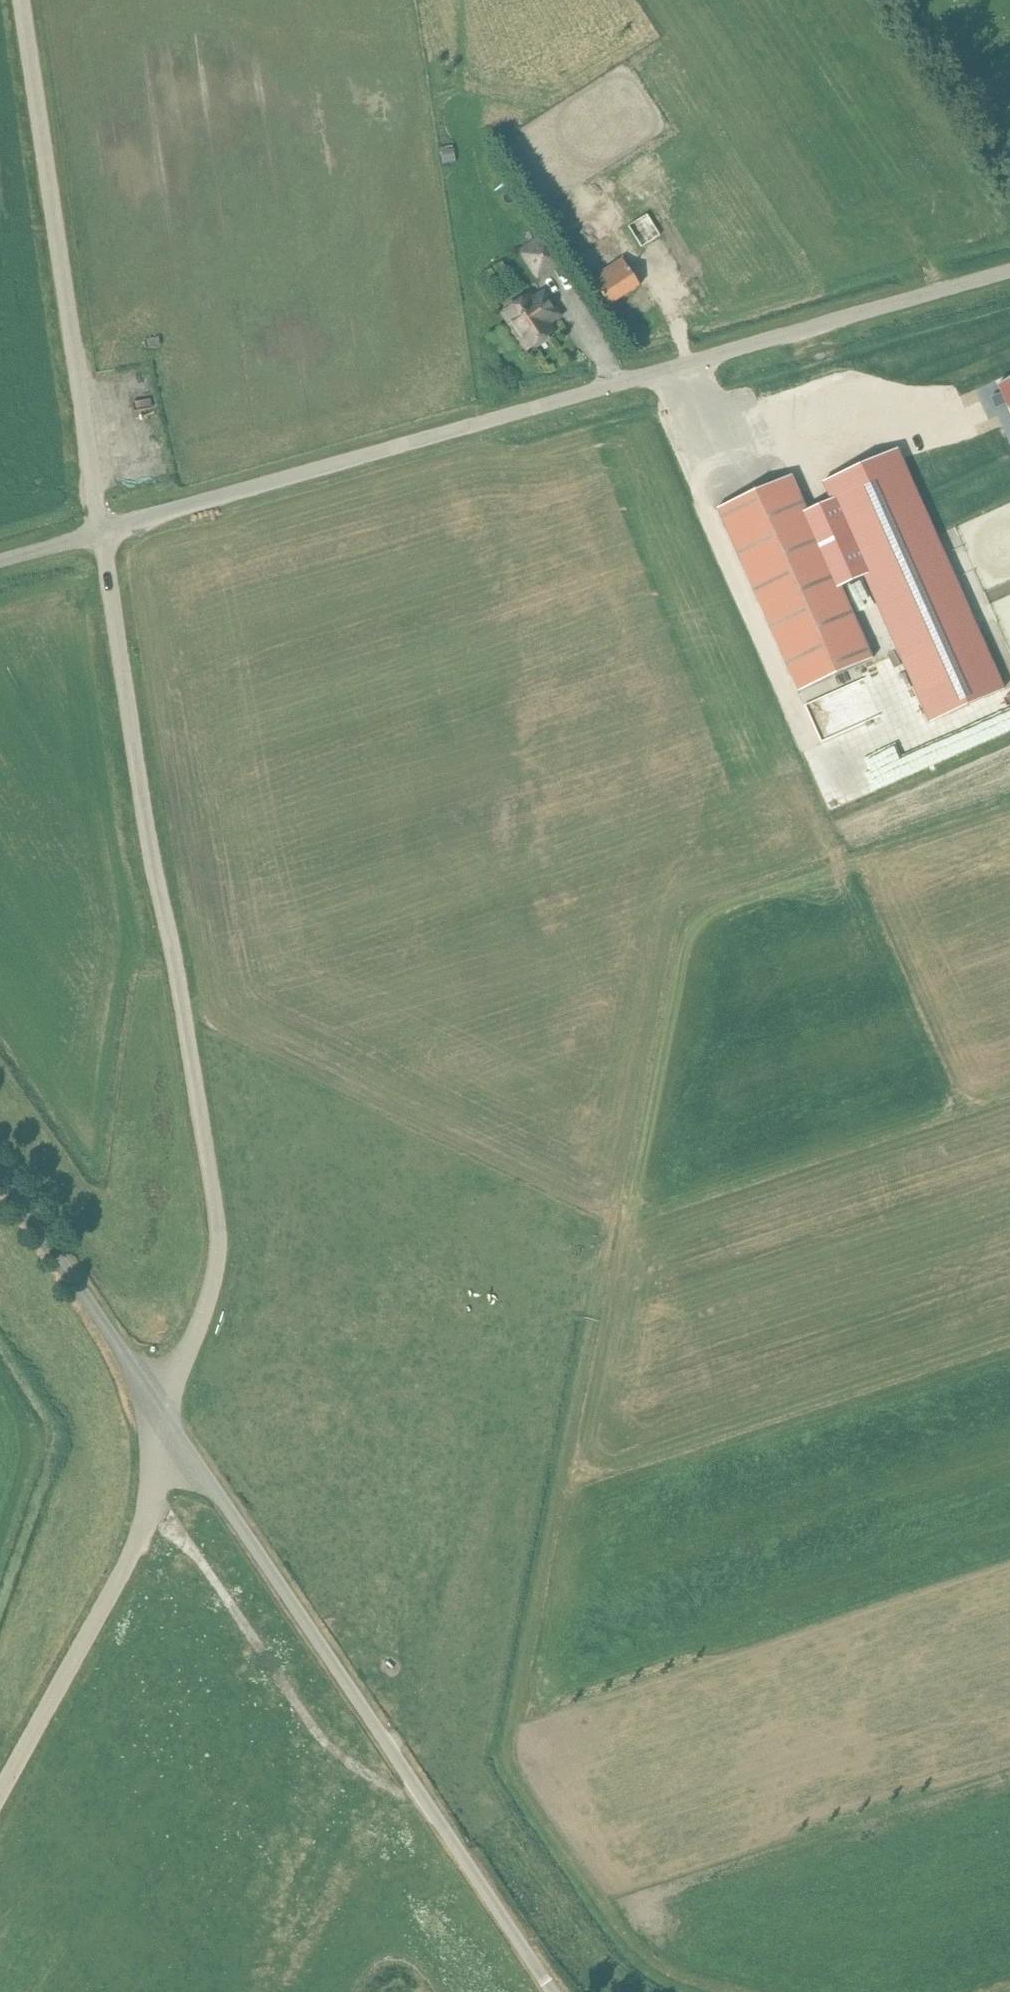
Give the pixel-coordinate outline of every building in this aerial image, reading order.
[(452,145),(440,147),(443,164),(455,162),(452,145)] [(538,277),(559,262),(542,237),(521,251),(538,277)] [(622,260),(591,281),(608,307),(639,286),(622,260)] [(529,348),(534,344),(536,348),(549,340),(546,336),(551,333),(544,323),(555,315),(543,297),(532,304),(528,298),(523,301),(521,298),(508,306),(511,309),(506,313),(513,324),(510,326),(518,339),(522,336),(529,348)] [(995,385),(1009,418),(1009,379),(995,385)] [(897,452),(822,486),(829,502),(863,578),(929,724),(1004,690),(897,452)] [(807,512),(791,476),(717,509),(798,692),(872,659),(841,588),(807,512)] [(829,502),(807,512),(841,588),(863,578),(829,502)]
